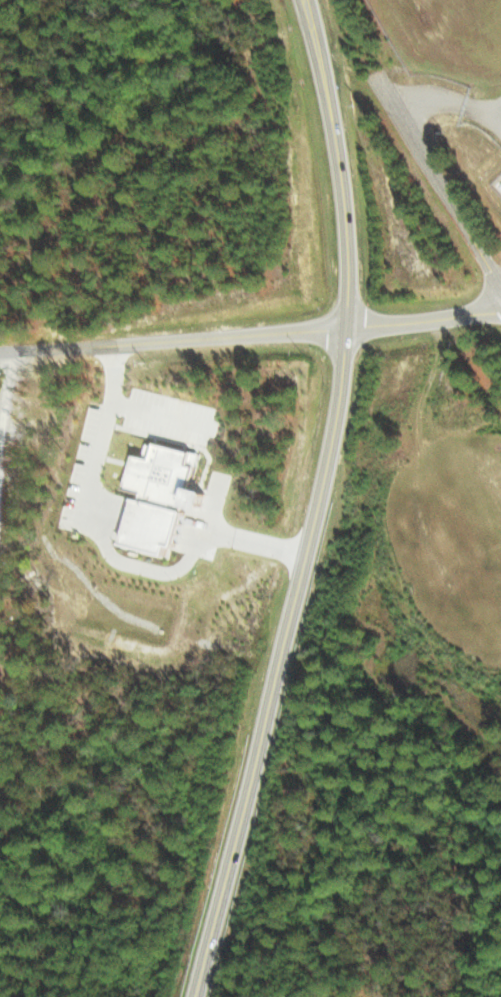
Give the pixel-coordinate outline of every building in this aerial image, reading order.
[(128,545),(173,554),(175,545),(184,546),(190,515),(187,503),(214,508),(216,496),(223,497),(225,491),(225,490),(213,487),(208,489),(197,486),(194,501),(190,503),(201,451),(157,442),(146,455),(135,453),(127,489),(138,498),(128,545)]
